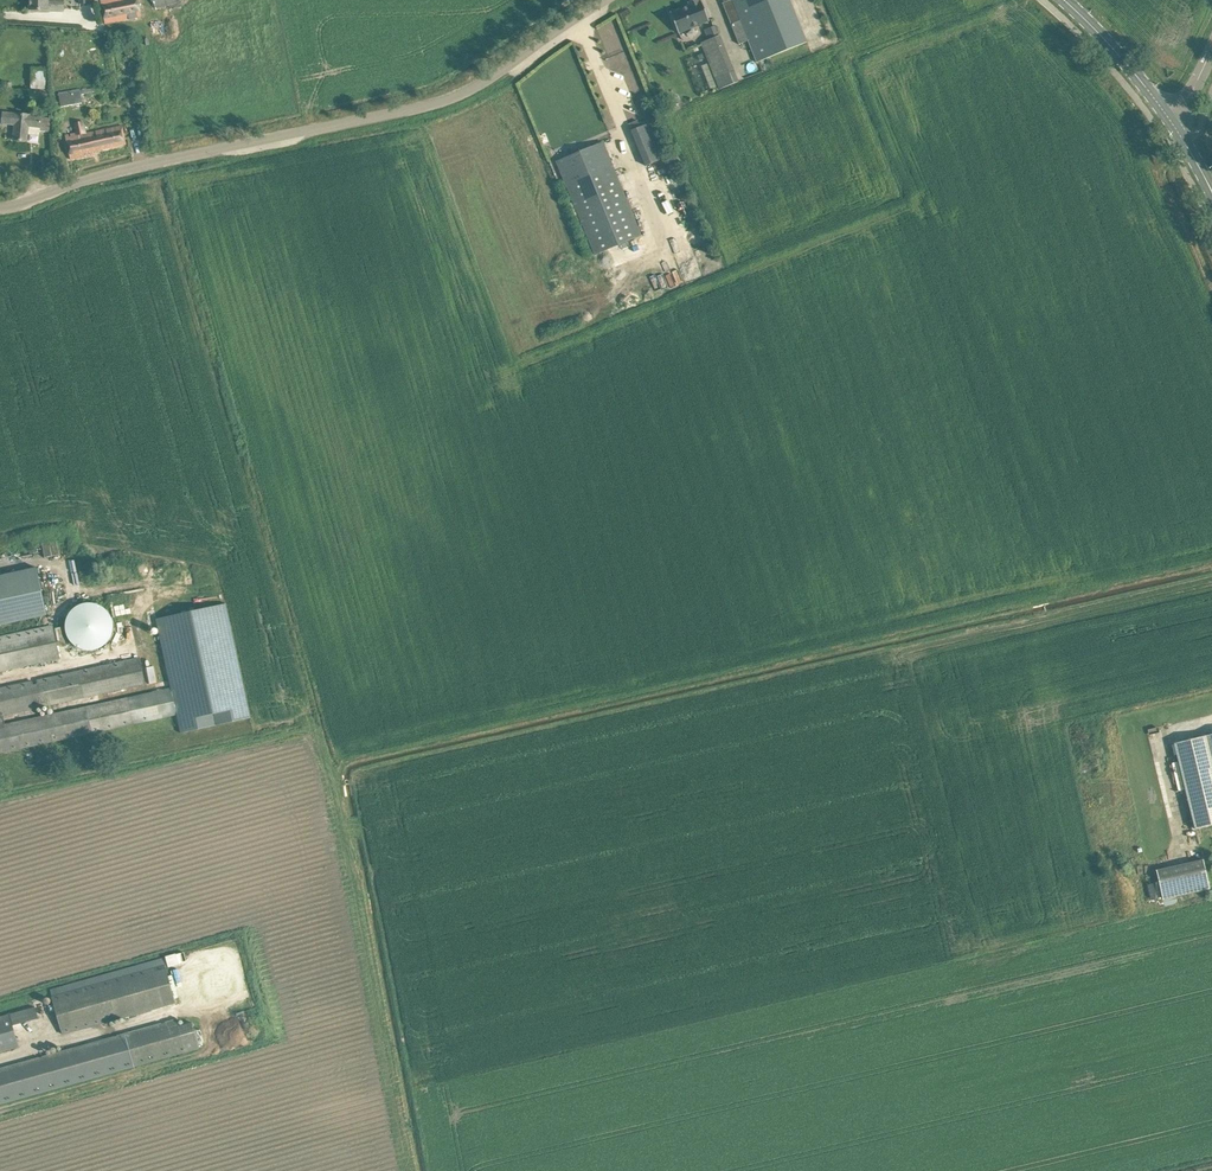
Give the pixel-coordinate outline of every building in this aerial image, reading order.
[(42,10),(47,10),(47,8),(64,8),(64,0),(31,0),(30,9),(42,10)] [(100,1),(105,24),(140,15),(136,0),(105,0),(100,1)] [(155,9),(183,1),(182,0),(152,0),(155,9)] [(722,3),(739,44),(748,40),(756,62),(807,41),(790,0),(729,0),(722,3)] [(680,33),(709,21),(700,1),(671,13),(680,33)] [(716,24),(704,28),(707,37),(719,33),(716,24)] [(738,81),(720,35),(701,42),(719,88),(738,81)] [(46,80),(46,68),(32,68),(31,79),(46,80)] [(47,106),(46,88),(34,88),(34,106),(47,106)] [(62,108),(82,104),(79,92),(60,95),(62,108)] [(2,123),(15,124),(14,140),(27,141),(27,134),(39,135),(40,131),(49,132),(50,119),(29,116),(29,114),(16,113),(16,114),(3,113),(2,123)] [(628,129),(643,165),(661,157),(647,121),(628,129)] [(117,146),(126,144),(123,133),(122,126),(86,133),(83,122),(75,123),(77,133),(66,135),(69,148),(71,159),(95,155),(94,151),(101,150),(117,146)] [(557,161),(561,172),(595,254),(641,235),(603,142),(557,161)] [(57,540),(42,543),(45,558),(60,555),(57,540)] [(36,567),(0,575),(0,625),(47,614),(36,567)] [(111,612),(96,600),(76,603),(64,619),(66,639),(82,651),(102,648),(114,632),(111,612)] [(156,618),(181,733),(251,717),(226,603),(156,618)] [(60,659),(53,626),(0,637),(0,672),(60,659)] [(132,633),(133,639),(150,637),(149,630),(132,633)] [(140,657),(0,688),(0,754),(164,718),(157,690),(6,723),(4,715),(146,684),(140,657)] [(1211,825),(1211,733),(1174,742),(1195,829),(1211,825)] [(1163,899),(1209,889),(1202,860),(1157,870),(1163,899)] [(1154,882),(1147,884),(1150,899),(1156,897),(1154,882)] [(176,954),(50,989),(52,997),(63,1034),(176,1002),(166,967),(183,962),(183,961),(186,960),(184,952),(176,954)] [(19,1046),(10,1014),(0,1016),(0,1051),(19,1046)] [(192,1021),(179,1025),(177,1018),(0,1069),(0,1103),(199,1047),(192,1021)]
